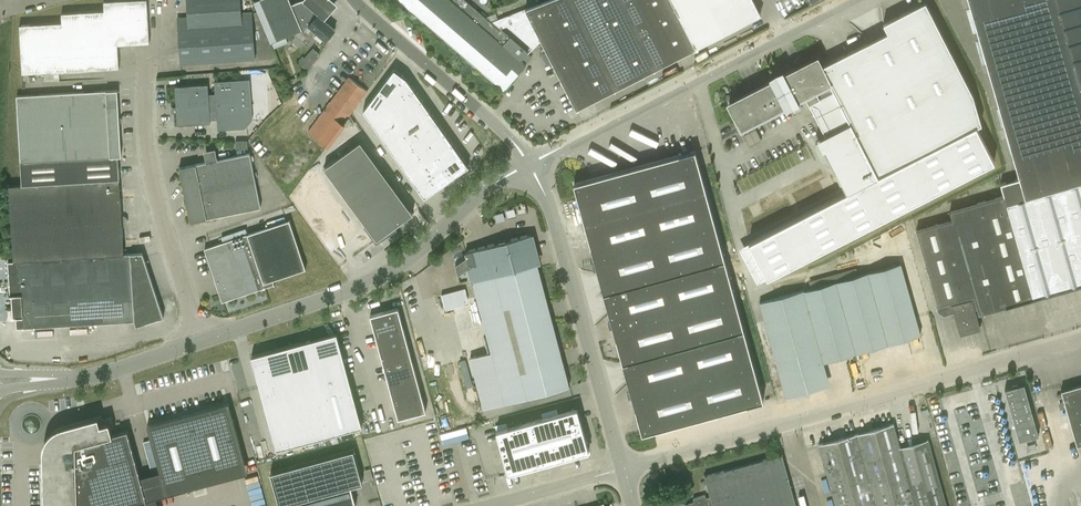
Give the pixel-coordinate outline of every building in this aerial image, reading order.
[(104,1),(104,10),(61,13),(62,22),(19,25),(22,73),(119,67),(118,44),(149,42),(147,0),(119,0),(104,1)] [(187,16),(177,16),(180,64),(256,59),(252,12),(242,12),(241,0),(186,0),(187,16)] [(253,1),(273,48),(288,42),(285,37),(294,33),(294,34),(289,39),(297,47),(313,29),(325,40),(335,29),(324,19),(302,0),(299,2),(299,1),(291,4),(289,0),(257,0),(253,1)] [(324,19),(339,3),(336,0),(302,0),(324,19)] [(504,90),(526,64),(522,61),(529,53),(501,28),(507,26),(533,48),(541,39),(576,109),(737,27),(723,0),(547,0),(490,22),(464,0),(399,0),(504,90)] [(1003,196),(950,211),(952,220),(916,230),(940,312),(944,315),(954,312),(960,334),(980,329),(974,308),(977,307),(978,309),(1080,280),(1080,0),(969,0),(1019,178),(1000,184),(1003,196)] [(817,57),(728,103),(741,128),(786,105),(787,107),(797,102),(796,100),(804,95),(824,133),(816,137),(822,149),(825,147),(848,192),(749,242),(768,278),(994,162),(976,126),(981,124),(972,93),(925,1),(883,23),(887,31),(821,66),(817,57)] [(299,62),(307,69),(320,54),(312,47),(299,62)] [(363,110),(424,197),(469,166),(406,78),(394,69),(363,110)] [(352,129),(342,122),(347,115),(349,116),(368,91),(348,77),(324,109),(308,131),(336,151),(352,129)] [(210,122),(210,119),(217,118),(218,129),(245,128),(252,119),(250,78),(214,81),(215,93),(209,93),(208,84),(175,86),(178,124),(210,122)] [(124,254),(122,226),(125,226),(128,224),(128,218),(125,216),(122,216),(118,156),(121,155),(117,90),(17,95),(21,162),(22,185),(9,186),(14,261),(8,261),(10,295),(11,295),(13,317),(16,317),(17,328),(134,320),(136,326),(163,317),(143,253),(124,254)] [(755,128),(743,134),(749,146),(761,140),(755,128)] [(360,141),(324,168),(377,240),(413,213),(360,141)] [(250,153),(233,156),(231,150),(226,151),(227,157),(218,159),(215,149),(204,151),(206,162),(179,167),(185,195),(183,195),(185,202),(186,202),(190,221),(207,218),(261,207),(251,161),(254,160),(253,156),(250,156),(250,153)] [(574,184),(643,433),(764,400),(695,150),(574,184)] [(316,181),(293,198),(333,252),(356,235),(316,181)] [(229,241),(205,248),(218,288),(222,300),(225,299),(225,301),(275,284),(273,280),(306,269),(289,220),(248,234),(247,234),(229,240),(229,241)] [(530,237),(466,254),(467,258),(456,265),(460,282),(473,279),(473,282),(537,265),(530,237)] [(900,263),(760,303),(787,397),(808,391),(802,368),(920,335),(900,263)] [(473,282),(492,352),(470,357),(484,410),(570,388),(537,265),(473,282)] [(467,299),(465,289),(447,294),(450,304),(467,299)] [(398,308),(370,315),(398,418),(426,411),(398,308)] [(363,427),(337,334),(252,357),(277,450),(363,427)] [(1005,389),(1004,389),(1019,441),(1039,435),(1024,384),(1018,385),(1005,389)] [(1061,390),(1077,445),(1080,444),(1080,385),(1061,390)] [(229,403),(147,425),(163,483),(244,461),(229,403)] [(497,430),(508,473),(589,450),(587,445),(588,445),(586,437),(585,437),(577,408),(497,430)] [(43,464),(44,505),(148,505),(127,430),(112,434),(109,422),(100,424),(98,416),(61,426),(57,428),(55,430),(53,431),(51,433),(49,434),(47,437),(45,440),(44,443),(43,449),(43,464)] [(928,439),(900,447),(893,424),(819,444),(836,505),(946,505),(928,439)] [(815,445),(807,448),(810,458),(818,455),(815,445)] [(271,471),(281,505),(291,502),(292,505),(352,505),(358,504),(353,485),(363,482),(354,449),(271,471)] [(782,454),(704,476),(710,497),(705,498),(705,495),(693,498),(694,501),(686,503),(679,501),(671,503),(669,505),(796,505),(782,454)]
